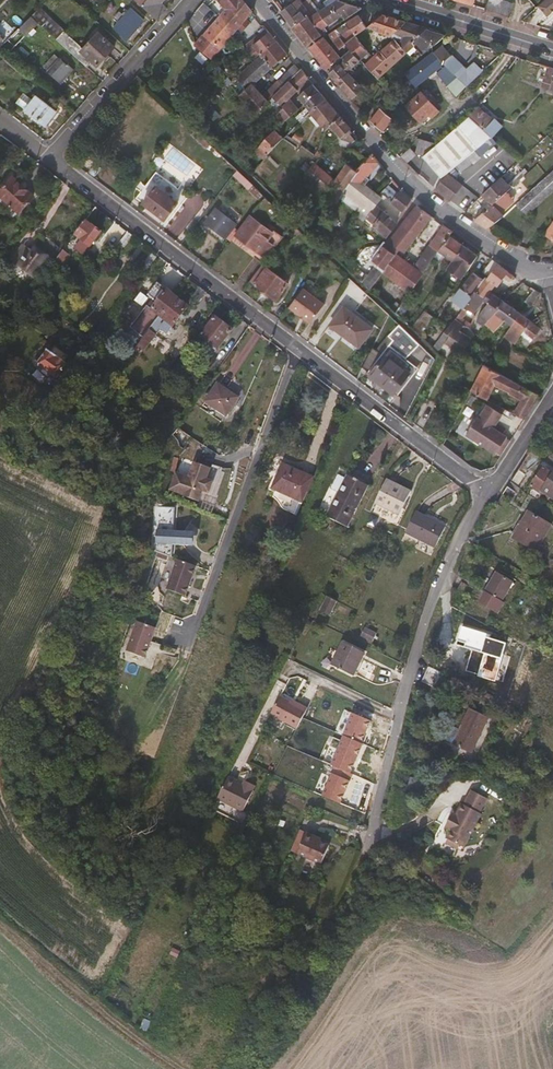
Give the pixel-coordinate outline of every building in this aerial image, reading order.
[(167,0),(151,0),(145,7),(138,0),(133,0),(157,22),(167,12),(161,6),(167,0)] [(242,0),(218,0),(226,12),(221,18),(238,32),(253,14),(242,0)] [(306,16),(308,14),(299,3),(297,0),(293,0),(278,11),(290,26),(306,16)] [(338,15),(341,19),(353,11),(359,8),(336,0),(330,0),(323,4),(325,6),(315,13),(305,0),(303,0),(299,3),(308,14),(306,16),(316,30),(338,15)] [(472,0),(444,0),(470,8),(472,0)] [(512,0),(485,0),(483,5),(508,13),(512,0)] [(538,8),(535,11),(542,19),(552,9),(552,0),(542,0),(536,6),(538,8)] [(39,26),(57,42),(88,70),(94,64),(98,68),(115,50),(99,36),(85,51),(41,11),(33,20),(39,26)] [(127,42),(145,22),(132,11),(126,19),(121,15),(117,19),(121,24),(115,31),(127,42)] [(353,35),(364,27),(356,14),(343,22),(349,29),(338,37),(343,44),(353,35)] [(393,32),(402,21),(380,14),(365,26),(388,36),(393,32)] [(316,30),(306,16),(290,26),(304,46),(319,35),(316,30)] [(238,32),(221,18),(196,47),(214,62),(238,32)] [(26,39),(39,26),(33,20),(7,44),(1,51),(5,55),(24,36),(26,39)] [(408,41),(423,27),(402,21),(393,32),(388,36),(391,38),(395,35),(400,37),(396,43),(404,52),(411,45),(408,41)] [(432,44),(443,34),(423,27),(408,41),(411,45),(414,43),(421,52),(432,44)] [(338,37),(332,30),(325,35),(331,43),(338,37)] [(287,57),(269,34),(266,31),(243,49),(255,63),(262,58),(272,70),(287,57)] [(367,51),(353,35),(343,44),(347,49),(357,59),(367,51)] [(472,47),(475,39),(466,36),(464,44),(472,47)] [(343,44),(338,37),(331,43),(336,49),(343,44)] [(337,58),(333,52),(321,38),(306,48),(324,70),(337,58)] [(404,52),(396,43),(392,39),(372,54),(361,63),(375,78),(404,52)] [(446,55),(438,45),(430,51),(438,62),(445,58),(446,57),(445,56),(446,55)] [(21,46),(15,53),(25,60),(30,53),(21,46)] [(348,67),(357,59),(347,49),(339,57),(345,64),(348,67)] [(425,75),(439,63),(438,62),(430,51),(415,63),(425,75)] [(253,87),(272,70),(262,58),(255,63),(237,79),(247,90),(240,97),(257,116),(269,104),(253,87)] [(469,80),(452,65),(445,58),(438,62),(439,63),(447,71),(463,86),(469,80)] [(62,85),(75,72),(69,67),(68,68),(61,61),(50,74),(62,85)] [(413,84),(425,75),(415,63),(402,74),(413,84)] [(360,88),(346,73),(350,69),(348,67),(345,64),(341,68),(337,64),(326,73),(337,86),(350,98),(360,88)] [(286,85),(298,71),(293,65),(271,88),(271,90),(275,96),(286,85)] [(548,68),(543,84),(551,86),(549,92),(552,93),(552,70),(548,68)] [(288,99),(290,96),(291,97),(293,94),(294,95),(296,92),(308,81),(300,70),(298,71),(286,85),(275,96),(273,98),(280,106),(283,103),(288,99)] [(304,105),(318,93),(312,86),(298,98),(304,105)] [(422,123),(435,110),(418,92),(403,105),(418,121),(419,120),(422,123)] [(309,112),(324,100),(318,93),(304,105),(306,108),(295,119),(299,123),(309,112)] [(47,128),(58,113),(38,98),(27,112),(47,128)] [(298,110),(289,100),(285,105),(282,107),(283,109),(276,116),(283,123),(298,110)] [(330,127),(340,118),(324,100),(309,112),(325,131),(330,127)] [(214,105),(207,111),(215,119),(221,113),(214,105)] [(490,120),(475,106),(470,111),(467,115),(488,133),(490,135),(499,125),(491,118),(490,120)] [(390,118),(377,107),(367,120),(380,131),(390,118)] [(443,173),(488,133),(467,115),(435,143),(422,154),(420,156),(438,176),(443,173)] [(350,129),(340,118),(330,127),(341,138),(353,142),(355,141),(349,134),(351,133),(350,132),(350,129)] [(297,144),(303,138),(295,131),(289,138),(297,144)] [(211,146),(196,132),(192,136),(207,149),(211,146)] [(265,166),(284,145),(275,137),(259,155),(262,157),(259,160),(265,166)] [(422,154),(435,143),(414,137),(412,141),(416,142),(413,152),(422,154)] [(409,148),(402,156),(408,161),(415,154),(409,148)] [(318,159),(322,154),(318,149),(314,156),(318,159)] [(347,189),(367,159),(354,150),(348,150),(340,161),(347,167),(334,182),(313,164),(309,169),(304,176),(337,203),(340,200),(347,189)] [(370,181),(381,168),(371,155),(367,159),(347,189),(353,194),(362,183),(365,185),(369,180),(370,181)] [(484,191),(497,177),(488,168),(475,182),(484,191)] [(266,199),(238,172),(234,178),(261,204),(266,199)] [(533,210),(551,193),(552,192),(552,172),(517,205),(527,216),(533,210)] [(447,199),(458,184),(443,173),(432,188),(447,199)] [(506,194),(525,177),(521,173),(508,185),(502,179),(483,196),(492,206),(506,194)] [(35,198),(15,180),(0,195),(0,196),(4,199),(4,201),(13,209),(14,208),(21,215),(35,198)] [(376,206),(381,199),(365,185),(362,183),(353,194),(347,189),(340,200),(357,215),(359,212),(361,215),(363,212),(367,216),(376,206)] [(179,205),(174,201),(177,197),(165,188),(162,192),(157,188),(145,205),(167,221),(179,205)] [(411,201),(402,193),(402,192),(401,191),(399,192),(397,195),(391,191),(390,192),(386,188),(380,194),(403,212),(411,201)] [(504,217),(501,214),(514,202),(506,194),(492,206),(476,221),(481,225),(489,230),(504,217)] [(268,230),(281,213),(266,199),(261,204),(237,237),(259,254),(256,259),(264,265),(283,238),(275,232),(274,235),(268,230)] [(543,220),(550,208),(545,205),(538,216),(543,220)] [(363,222),(366,218),(386,237),(395,224),(376,206),(367,216),(363,212),(361,215),(359,212),(357,215),(356,216),(363,222)] [(404,254),(431,217),(416,206),(409,214),(403,222),(388,243),(388,242),(384,247),(396,255),(399,251),(404,254)] [(226,239),(237,225),(217,211),(207,225),(226,239)] [(90,250),(101,235),(86,224),(74,239),(90,250)] [(409,293),(439,251),(448,237),(452,232),(444,226),(430,246),(428,245),(414,267),(396,255),(382,273),(409,293)] [(125,252),(134,240),(128,235),(119,247),(125,252)] [(452,261),(463,246),(448,237),(439,251),(452,261)] [(467,272),(478,256),(463,246),(452,261),(447,269),(461,280),(467,271),(467,272)] [(371,264),(375,267),(367,277),(358,268),(360,266),(354,261),(347,270),(370,290),(382,273),(396,255),(384,247),(371,264)] [(34,280),(48,262),(34,251),(30,255),(24,250),(13,264),(34,280)] [(60,271),(70,258),(63,253),(54,266),(60,271)] [(147,274),(158,259),(152,254),(141,269),(147,274)] [(487,277),(496,266),(490,261),(482,273),(487,277)] [(277,302),(289,284),(264,265),(251,282),(277,302)] [(496,288),(503,279),(509,283),(512,278),(496,266),(487,277),(486,280),(484,279),(482,281),(474,293),(484,300),(494,286),(496,288)] [(474,293),(482,281),(472,274),(451,301),(462,310),(463,309),(474,293)] [(160,319),(175,300),(157,286),(148,298),(153,303),(148,309),(153,314),(136,336),(137,338),(133,342),(138,347),(150,332),(156,324),(160,319)] [(196,307),(206,295),(200,290),(189,303),(196,307)] [(308,324),(321,305),(300,290),(287,309),(308,324)] [(532,303),(537,296),(532,292),(524,304),(528,307),(532,303)] [(473,315),(484,300),(474,293),(463,309),(473,315)] [(484,325),(502,303),(492,296),(479,314),(475,323),(482,327),(484,325)] [(175,300),(160,319),(156,324),(162,329),(160,332),(167,337),(188,310),(175,300)] [(520,316),(502,303),(484,325),(493,333),(502,322),(510,328),(511,326),(520,316)] [(358,350),(371,332),(342,309),(330,327),(343,337),(342,338),(358,350)] [(410,321),(398,310),(394,315),(406,327),(410,321)] [(232,332),(210,316),(187,347),(194,351),(202,340),(218,352),(232,332)] [(522,334),(529,323),(520,316),(511,326),(522,334)] [(526,348),(539,330),(534,325),(538,322),(536,319),(529,323),(522,334),(516,341),(526,348)] [(470,341),(460,334),(464,328),(454,321),(443,333),(449,337),(444,344),(461,355),(470,341)] [(171,337),(182,346),(193,333),(181,324),(171,337)] [(419,346),(398,326),(388,337),(409,356),(419,346)] [(516,341),(522,334),(511,326),(510,328),(503,337),(514,345),(516,341)] [(420,336),(411,327),(409,329),(418,338),(420,336)] [(144,353),(156,337),(150,332),(138,347),(137,348),(144,353)] [(444,344),(449,337),(443,333),(431,350),(436,355),(444,344)] [(57,382),(67,367),(64,365),(69,359),(55,348),(50,355),(49,353),(38,368),(39,369),(38,372),(42,374),(44,372),(49,376),(47,379),(54,385),(56,382),(57,382)] [(414,374),(387,353),(385,356),(371,349),(361,370),(396,397),(414,374)] [(538,395),(503,378),(482,367),(469,393),(486,401),(494,386),(505,391),(507,388),(522,395),(512,414),(524,420),(538,395)] [(226,418),(238,400),(217,385),(205,404),(226,418)] [(493,429),(505,410),(489,403),(479,419),(477,418),(466,435),(496,454),(501,457),(510,442),(506,439),(507,438),(493,429)] [(185,472),(176,469),(169,490),(200,501),(204,489),(212,492),(220,468),(190,457),(185,472)] [(538,490),(552,501),(552,464),(538,490)] [(300,503),(311,479),(282,465),(270,489),(300,503)] [(530,489),(536,478),(524,472),(518,483),(530,489)] [(345,528),(365,487),(346,476),(343,479),(335,476),(329,489),(337,493),(325,517),(345,528)] [(396,522),(408,499),(385,486),(372,509),(396,522)] [(527,512),(534,500),(516,489),(509,502),(527,512)] [(173,537),(174,508),(152,506),(149,550),(171,557),(171,545),(183,545),(182,537),(173,537)] [(432,548),(442,528),(413,513),(402,533),(432,548)] [(552,538),(552,527),(536,518),(522,542),(543,556),(552,538)] [(185,595),(195,566),(176,559),(165,589),(185,595)] [(504,602),(514,583),(498,573),(487,593),(504,602)] [(466,605),(470,595),(459,587),(453,597),(466,605)] [(328,612),(337,595),(328,591),(318,606),(328,612)] [(144,659),(154,630),(136,623),(125,652),(144,659)] [(372,640),(376,633),(365,627),(362,635),(372,640)] [(461,633),(455,652),(481,661),(474,683),(492,689),(505,651),(489,646),(490,642),(461,633)] [(343,643),(333,663),(355,673),(365,653),(343,643)] [(436,696),(443,684),(425,672),(420,686),(436,696)] [(267,715),(278,720),(294,728),(304,708),(278,695),(267,715)] [(474,758),(488,722),(467,714),(454,750),(474,758)] [(253,785),(247,782),(239,777),(236,783),(225,777),(214,800),(233,807),(230,812),(238,815),(253,785)] [(487,802),(473,794),(458,819),(453,816),(446,828),(452,832),(449,838),(462,846),(487,802)] [(319,867),(327,848),(318,844),(320,841),(305,835),(298,832),(288,853),(319,867)]
